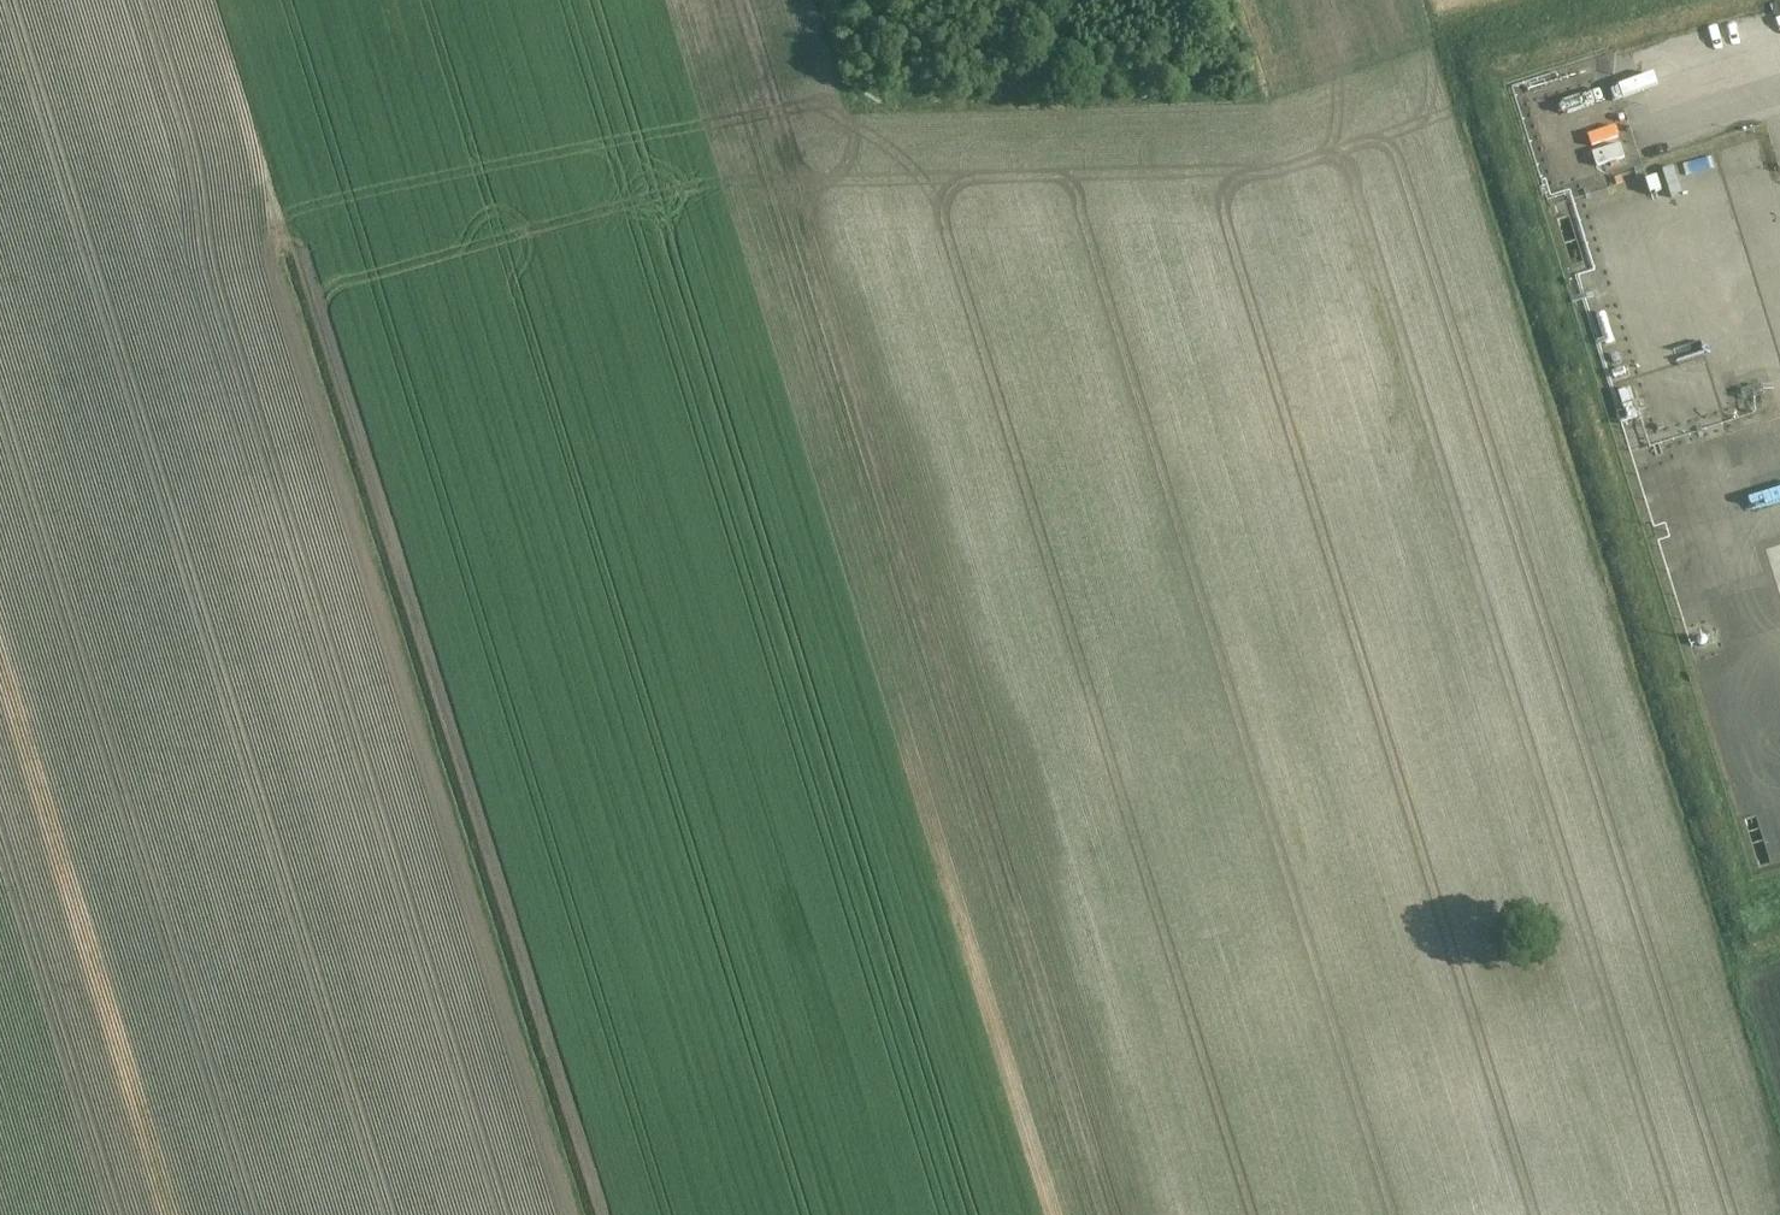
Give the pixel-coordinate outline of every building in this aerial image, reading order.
[(1624,142),(1596,150),(1602,170),(1630,162),(1624,142)] [(1680,170),(1656,177),(1661,195),(1685,188),(1680,170)]
